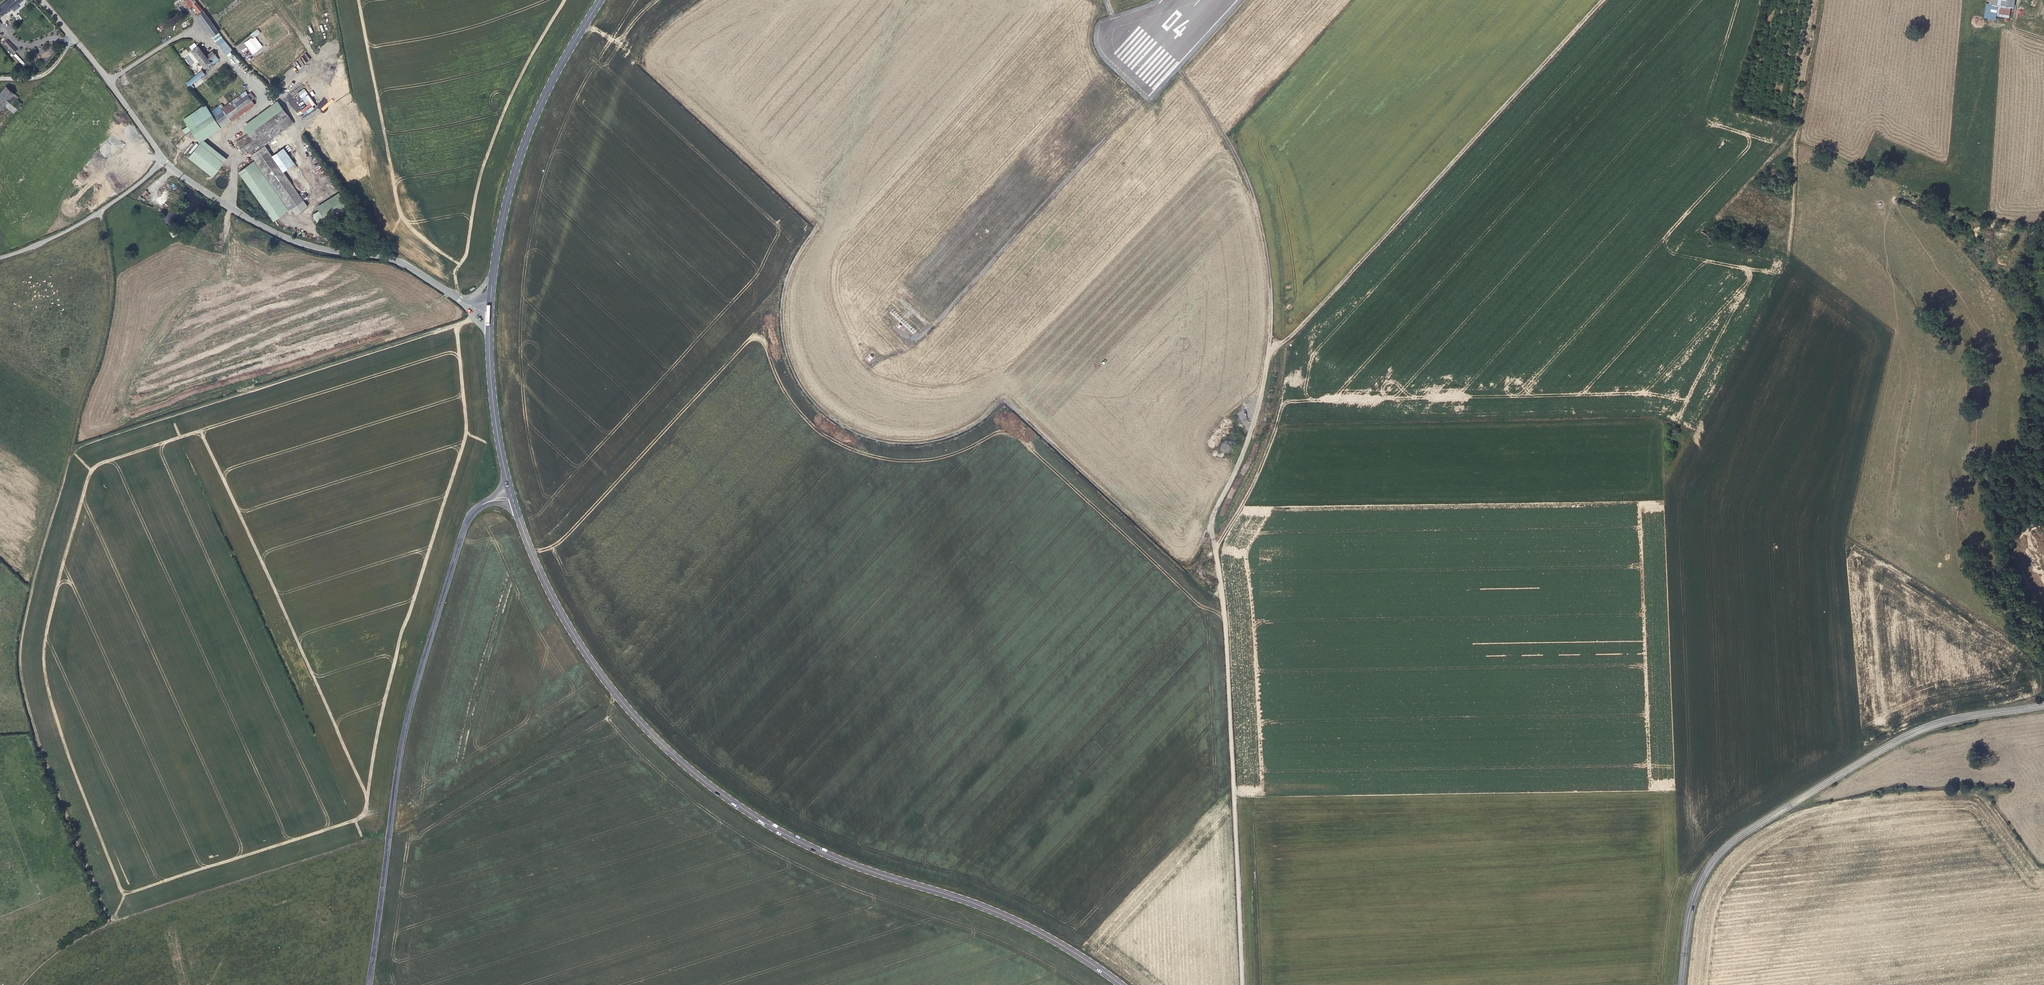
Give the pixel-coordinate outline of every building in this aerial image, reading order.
[(22,0),(8,0),(0,6),(0,16),(6,11),(6,12),(22,0)] [(203,10),(195,0),(193,0),(191,1),(197,10),(195,12),(210,33),(217,42),(223,38),(212,23),(203,10)] [(2010,7),(2000,6),(1998,13),(2009,15),(2010,7)] [(245,43),(248,47),(251,45),(255,51),(259,48),(255,43),(258,41),(255,37),(260,32),(257,28),(250,34),(253,38),(252,39),(251,38),(245,43)] [(17,49),(14,46),(13,47),(6,41),(4,43),(14,53),(17,49)] [(192,51),(205,67),(205,66),(210,63),(212,65),(219,59),(212,51),(206,56),(198,46),(192,51)] [(189,86),(200,77),(198,73),(186,82),(189,86)] [(5,104),(12,96),(17,99),(18,97),(6,86),(0,93),(0,110),(5,104)] [(221,126),(254,104),(251,100),(255,97),(251,92),(240,100),(238,96),(221,108),(224,111),(225,111),(228,115),(219,122),(221,126)] [(12,96),(5,104),(13,112),(21,103),(17,99),(12,96)] [(264,145),(294,123),(279,104),(250,125),(264,145)] [(219,122),(228,115),(225,111),(224,111),(215,117),(219,122)] [(196,138),(217,123),(212,115),(191,129),(196,138)] [(264,145),(250,125),(246,128),(249,132),(243,137),(245,141),(239,146),(243,152),(252,145),(256,151),(264,145)] [(224,162),(199,143),(188,157),(213,176),(224,162)] [(303,199),(264,145),(256,151),(252,145),(247,149),(290,209),(303,199)] [(286,212),(259,175),(247,184),(274,220),(286,212)] [(319,224),(347,207),(340,196),(319,209),(319,210),(313,213),(319,224)]
